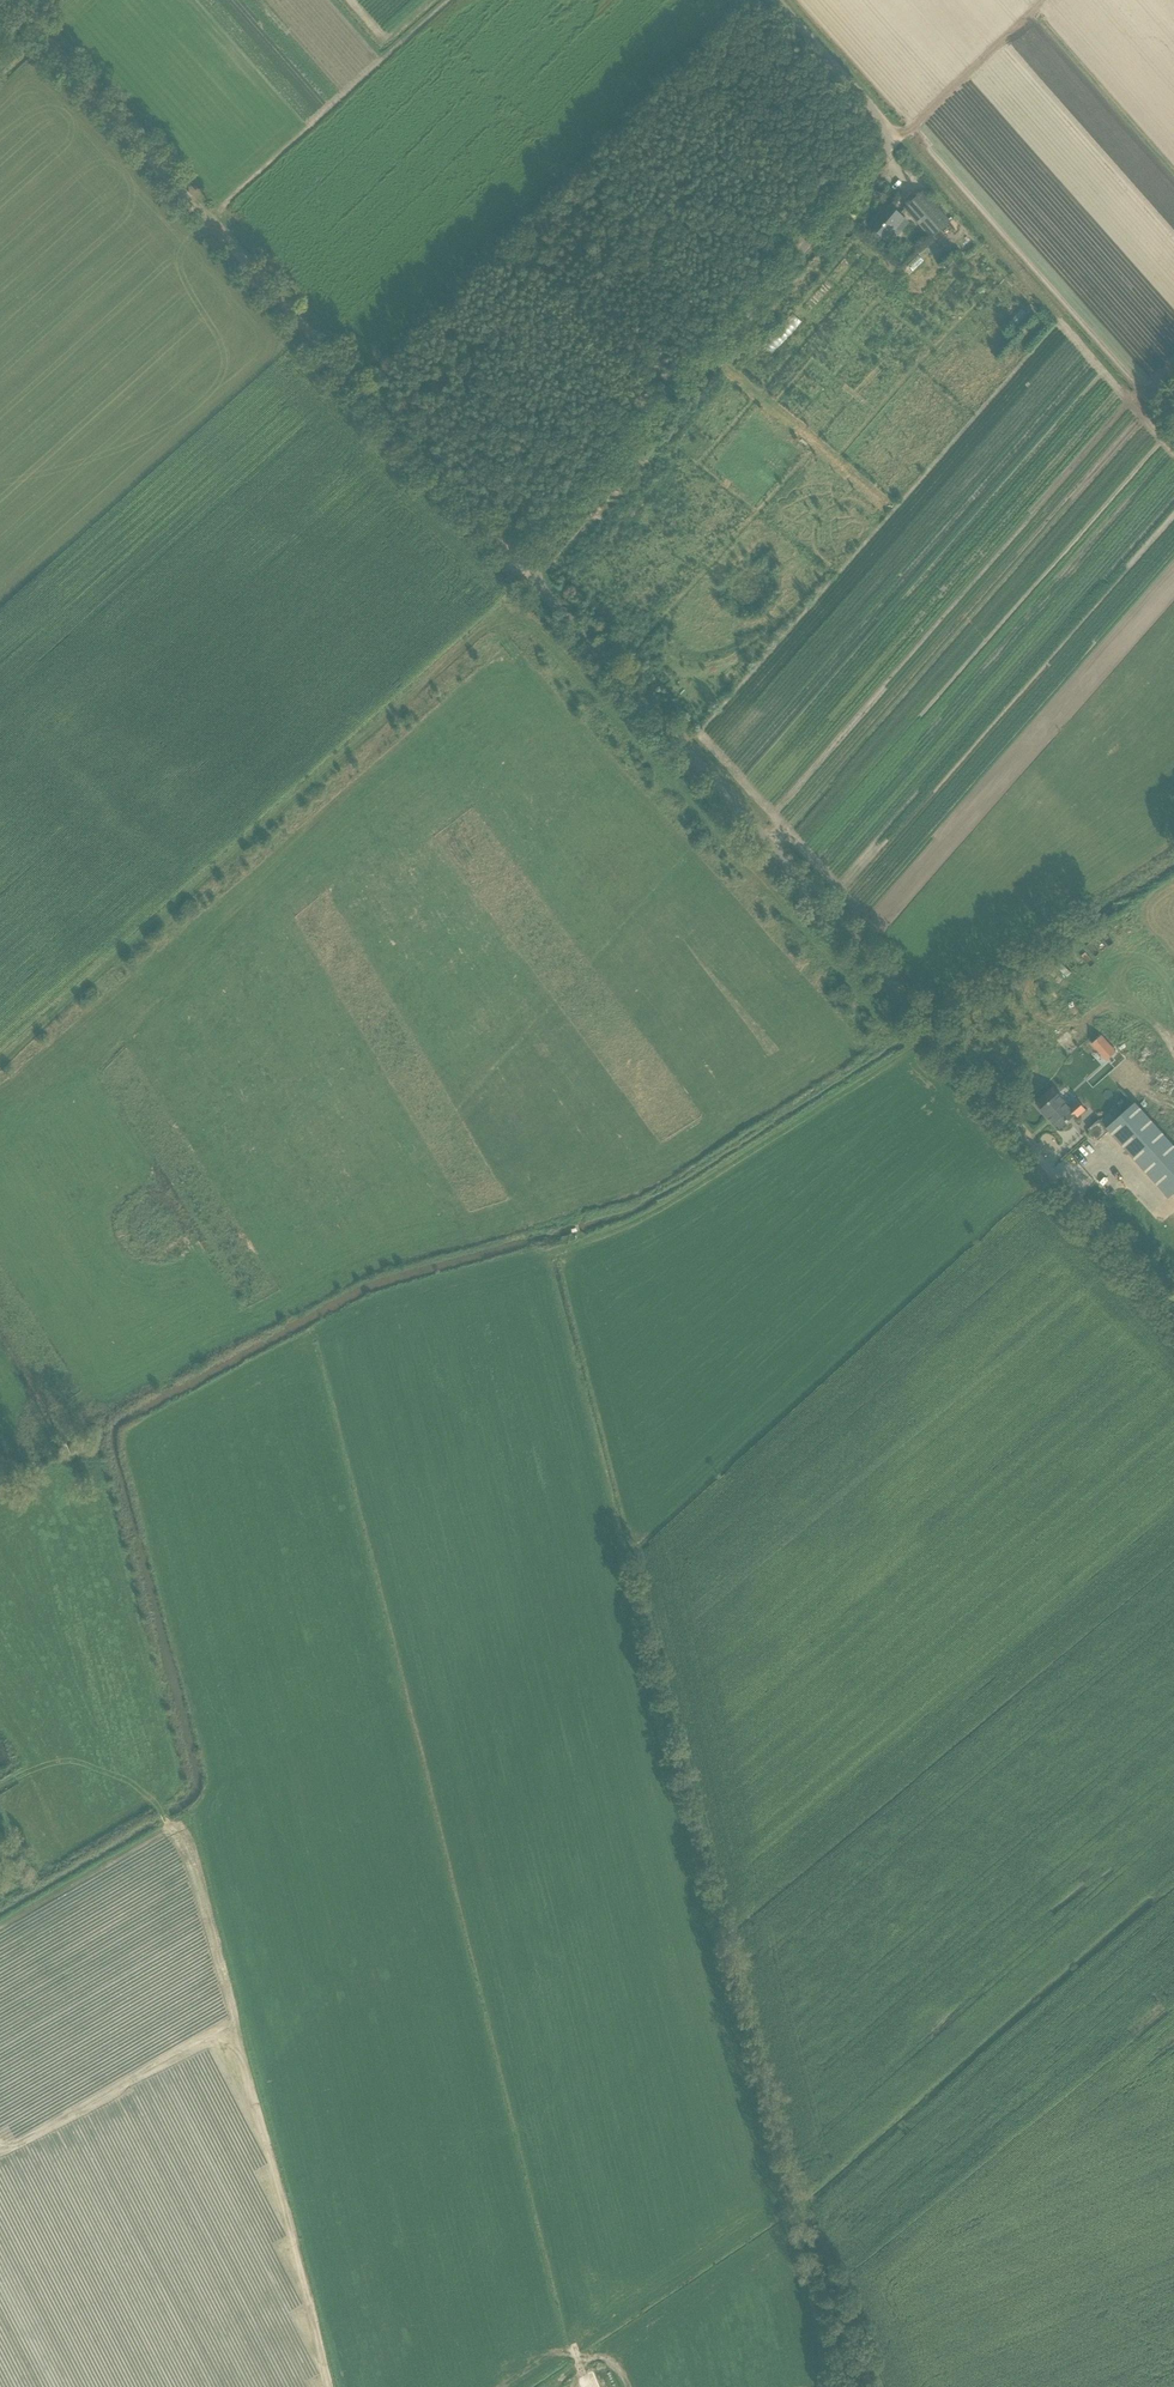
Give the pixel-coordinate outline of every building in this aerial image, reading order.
[(956,234),(947,224),(950,222),(923,191),(904,208),(912,217),(931,239),(933,237),(942,247),(956,234)] [(903,218),(896,212),(887,204),(868,226),(877,234),(885,240),(903,218)] [(1007,326),(1017,334),(1038,309),(1028,300),(1007,326)] [(783,317),(759,343),(764,349),(789,322),(783,317)] [(1099,1050),(1109,1061),(1117,1055),(1108,1043),(1099,1050)] [(1056,1088),(1069,1084),(1067,1075),(1053,1079),(1056,1088)] [(1033,1103),(1058,1131),(1083,1110),(1072,1097),(1065,1103),(1051,1087),(1033,1103)] [(1142,1104),(1112,1130),(1173,1202),(1173,1200),(1173,1141),(1142,1104)] [(1105,1122),(1112,1129),(1120,1122),(1113,1115),(1105,1122)] [(1093,1132),(1103,1142),(1113,1132),(1103,1121),(1093,1132)] [(1111,1191),(1117,1195),(1122,1189),(1116,1184),(1111,1191)]
